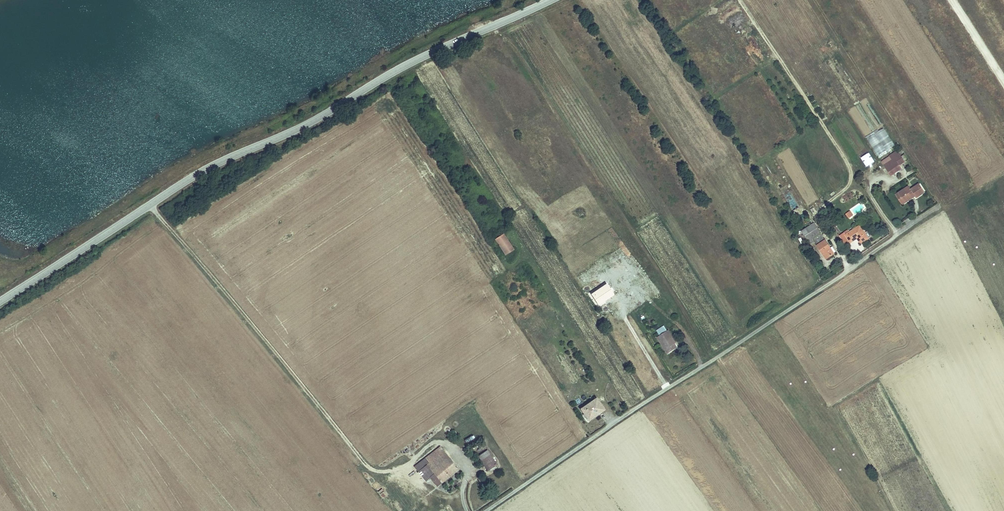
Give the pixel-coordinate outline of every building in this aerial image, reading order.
[(876,155),(894,144),(884,128),(866,139),(876,155)] [(898,150),(882,161),(890,173),(901,166),(898,162),(903,158),(898,150)] [(866,166),(874,162),(869,152),(860,157),(866,166)] [(899,193),(906,202),(915,196),(916,198),(925,192),(919,183),(911,189),(909,186),(899,193)] [(789,192),(784,196),(793,210),(799,207),(789,192)] [(896,195),(903,204),(906,202),(899,193),(896,195)] [(800,231),(804,236),(817,228),(813,222),(800,231)] [(847,231),(842,234),(849,244),(853,241),(854,242),(856,240),(860,238),(861,239),(863,239),(865,241),(870,238),(861,225),(848,234),(847,231)] [(513,250),(502,234),(495,239),(505,255),(513,250)] [(821,234),(814,239),(826,259),(834,254),(821,234)] [(590,294),(597,304),(612,294),(606,284),(590,294)] [(672,351),(679,347),(668,329),(661,334),(672,351)] [(662,346),(667,354),(672,351),(661,334),(658,335),(664,345),(662,346)] [(598,397),(582,407),(590,419),(605,409),(598,397)] [(440,446),(414,468),(426,481),(430,477),(437,486),(458,469),(440,446)] [(487,451),(479,457),(489,471),(497,465),(487,451)]
